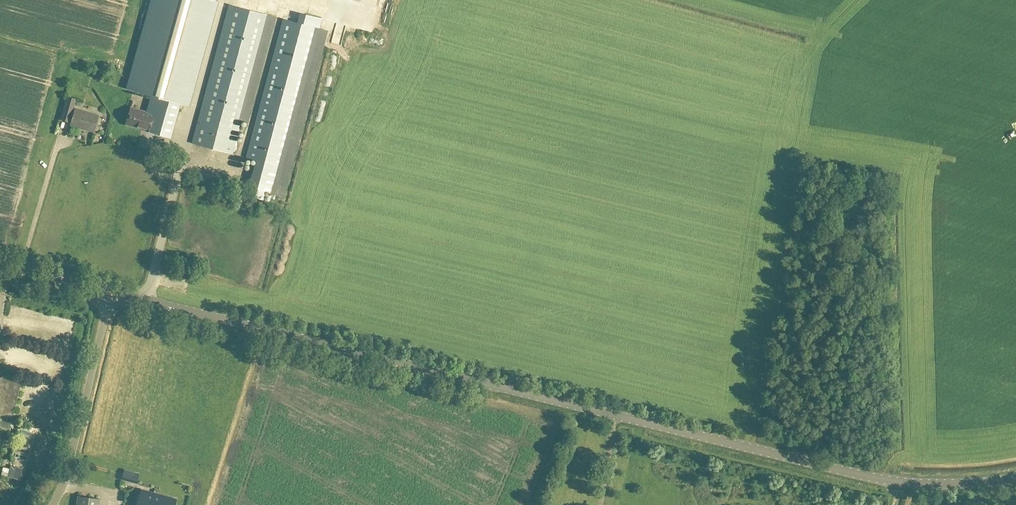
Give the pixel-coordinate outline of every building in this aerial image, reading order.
[(146,113),(130,109),(126,125),(142,129),(142,128),(148,130),(148,132),(169,138),(179,104),(189,106),(217,4),(209,1),(209,0),(152,0),(127,89),(154,96),(151,105),(148,105),(146,113)] [(275,17),(229,5),(193,142),(232,152),(242,117),(248,118),(275,17)] [(328,32),(319,30),(283,20),(246,158),(256,160),(246,195),(273,202),(276,191),(285,193),(328,32)] [(63,110),(72,112),(76,100),(67,97),(63,110)] [(93,132),(98,117),(75,110),(70,125),(93,132)] [(0,420),(0,431),(7,433),(19,384),(0,379),(0,417),(1,418),(0,420)] [(13,467),(12,479),(24,480),(25,468),(13,467)] [(5,468),(3,475),(9,477),(12,470),(5,468)] [(176,500),(141,491),(137,504),(175,504),(176,500)]
